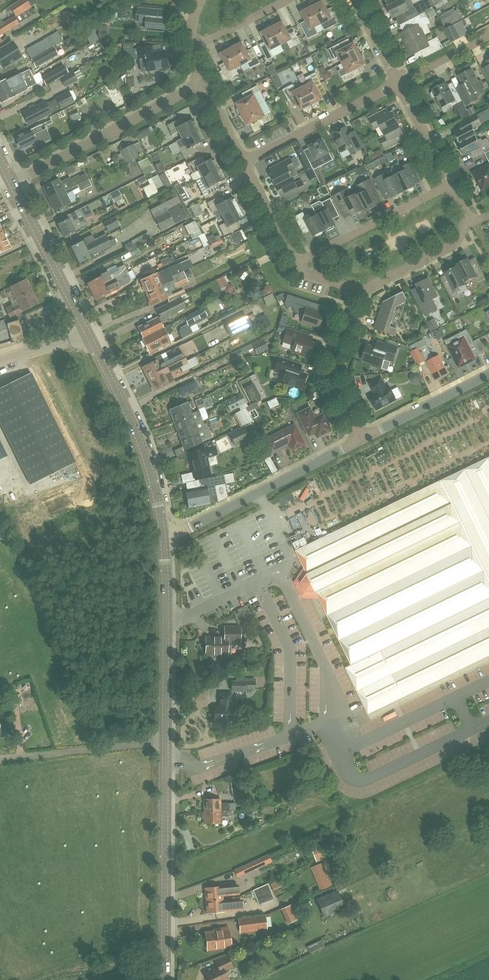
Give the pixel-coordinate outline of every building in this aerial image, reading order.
[(31,7),(27,0),(19,0),(6,8),(8,12),(12,9),(16,17),(31,7)] [(126,5),(123,0),(118,0),(102,9),(106,17),(126,5)] [(330,13),(323,0),(319,3),(318,1),(311,3),(321,24),(324,30),(341,22),(335,10),(330,13)] [(387,6),(393,17),(395,16),(403,11),(408,20),(425,12),(433,8),(429,0),(415,8),(414,6),(411,0),(399,0),(389,5),(387,6)] [(311,3),(310,3),(305,8),(306,9),(301,12),(308,24),(302,27),(308,38),(318,33),(315,27),(321,24),(311,3)] [(439,16),(444,25),(461,16),(457,7),(439,16)] [(163,17),(163,10),(138,8),(137,21),(147,22),(146,29),(166,31),(167,17),(163,17)] [(412,27),(403,32),(401,33),(406,44),(425,34),(421,27),(431,23),(425,12),(408,20),(412,27)] [(15,20),(13,16),(2,22),(0,19),(0,29),(15,20)] [(0,29),(0,35),(18,24),(15,20),(0,29)] [(448,27),(445,29),(448,36),(450,40),(451,41),(453,40),(455,39),(460,37),(465,34),(468,33),(462,20),(453,24),(448,27)] [(271,24),(270,24),(281,45),(287,41),(290,48),(301,42),(295,31),(289,34),(283,21),(278,23),(278,22),(271,24)] [(270,24),(265,29),(265,30),(261,32),(267,45),(262,48),(268,59),(273,56),(270,50),(281,45),(270,24)] [(31,59),(48,49),(54,46),(63,41),(58,31),(26,49),(31,59)] [(425,34),(406,44),(412,54),(423,49),(426,56),(443,47),(438,37),(428,41),(425,34)] [(249,55),(242,42),(238,44),(237,43),(230,45),(241,65),(247,62),(250,68),(260,63),(255,52),(249,55)] [(339,43),(328,49),(333,60),(339,56),(342,62),(363,52),(363,51),(363,52),(358,46),(357,47),(354,42),(342,49),(339,43)] [(0,50),(0,65),(2,68),(12,62),(12,63),(21,57),(12,43),(0,50)] [(131,44),(122,44),(123,51),(125,51),(126,60),(139,58),(141,71),(147,70),(160,68),(162,69),(166,69),(169,65),(168,61),(166,59),(165,51),(162,51),(152,53),(151,45),(137,48),(132,49),(131,44)] [(227,80),(233,77),(237,75),(238,73),(235,68),(241,65),(230,45),(224,49),(225,51),(221,53),(225,62),(226,64),(221,67),(222,69),(227,80)] [(54,46),(48,49),(32,59),(36,66),(57,53),(54,46)] [(363,52),(342,62),(345,67),(338,70),(341,77),(342,76),(345,82),(356,76),(353,71),(366,64),(363,60),(365,59),(363,52)] [(63,64),(42,76),(46,84),(68,71),(63,64)] [(320,68),(325,81),(333,77),(327,65),(320,68)] [(7,81),(6,78),(0,81),(0,92),(4,90),(23,81),(32,76),(29,69),(20,74),(20,75),(7,81)] [(77,79),(83,76),(79,69),(73,72),(73,71),(60,77),(65,87),(78,81),(77,79)] [(459,75),(464,84),(458,88),(466,104),(478,99),(474,92),(484,87),(480,80),(478,82),(472,69),(459,75)] [(279,88),(286,86),(280,72),(273,75),(279,88)] [(322,83),(316,72),(305,77),(309,83),(303,87),(313,107),(314,107),(319,103),(318,101),(323,99),(316,86),(322,83)] [(0,92),(0,101),(1,102),(14,95),(13,93),(26,86),(27,88),(36,83),(32,76),(23,81),(4,90),(0,92)] [(115,84),(118,90),(125,86),(120,78),(115,80),(117,83),(115,84)] [(432,89),(433,90),(433,91),(432,92),(431,93),(433,97),(434,97),(436,96),(441,107),(448,103),(452,104),(452,106),(462,101),(457,92),(452,95),(446,82),(432,89)] [(227,87),(231,96),(237,93),(233,84),(227,87)] [(293,84),(283,89),(289,100),(294,97),(301,110),(305,108),(306,109),(313,107),(303,87),(296,90),(293,84)] [(249,96),(236,103),(239,108),(237,108),(239,115),(260,105),(254,94),(260,91),(257,85),(246,91),(249,96)] [(50,113),(60,108),(61,109),(75,102),(74,100),(75,100),(76,98),(73,91),(70,90),(69,91),(69,90),(55,97),(56,99),(48,103),(47,102),(45,103),(44,101),(23,113),(29,124),(50,113)] [(245,120),(248,125),(260,118),(263,124),(274,118),(272,113),(265,116),(260,105),(239,115),(239,116),(244,121),(245,120)] [(68,113),(75,124),(82,119),(75,108),(68,113)] [(388,115),(385,109),(369,117),(375,127),(381,124),(383,130),(398,123),(392,112),(388,115)] [(455,133),(454,134),(457,139),(458,138),(460,143),(475,135),(477,135),(477,134),(475,130),(478,128),(477,126),(482,123),(477,114),(466,120),(459,123),(462,129),(455,132),(455,133)] [(172,122),(167,125),(172,135),(178,131),(182,138),(199,129),(194,120),(193,121),(191,119),(183,124),(180,118),(172,122)] [(386,149),(392,146),(398,143),(404,140),(401,134),(403,133),(398,123),(383,130),(386,136),(381,139),(386,149)] [(21,149),(35,142),(37,146),(51,139),(46,129),(43,130),(40,125),(30,131),(29,130),(15,137),(17,142),(17,144),(18,147),(20,147),(21,149)] [(349,134),(346,127),(333,133),(343,151),(349,148),(352,153),(363,147),(355,131),(349,134)] [(199,129),(182,138),(176,141),(184,158),(189,155),(196,151),(194,146),(203,141),(202,139),(203,138),(199,129)] [(459,143),(459,144),(461,148),(460,149),(462,154),(464,153),(464,154),(471,151),(478,147),(481,152),(488,148),(488,142),(487,138),(482,140),(481,138),(478,140),(475,135),(460,143),(459,143)] [(309,146),(314,155),(308,159),(314,169),(333,159),(333,158),(333,157),(332,153),(330,153),(323,139),(321,140),(319,139),(316,141),(315,143),(309,146)] [(139,156),(138,154),(133,143),(119,150),(125,163),(139,156)] [(372,153),(374,160),(385,157),(383,149),(372,153)] [(391,161),(397,158),(393,152),(387,155),(391,161)] [(139,162),(145,175),(155,171),(149,157),(139,162)] [(192,161),(187,164),(192,173),(198,170),(202,177),(219,168),(214,159),(213,160),(211,158),(202,163),(200,157),(192,161)] [(271,168),(270,168),(273,174),(271,175),(277,185),(293,177),(299,174),(296,168),(290,158),(279,164),(271,168)] [(308,162),(303,164),(306,170),(311,167),(308,162)] [(371,163),(366,165),(369,171),(374,168),(371,163)] [(400,168),(402,171),(395,175),(404,192),(409,189),(410,190),(411,191),(413,190),(414,188),(414,186),(415,186),(414,184),(420,181),(410,163),(400,168)] [(473,172),(482,190),(488,187),(488,164),(473,172)] [(71,177),(79,174),(75,165),(67,169),(71,177)] [(223,177),(219,168),(202,177),(196,180),(204,197),(216,190),(214,185),(223,180),(222,178),(223,177)] [(376,178),(387,200),(394,197),(395,198),(397,198),(398,197),(399,196),(399,194),(404,192),(395,175),(393,170),(376,178)] [(171,185),(164,171),(159,174),(166,188),(171,185)] [(66,178),(60,181),(58,179),(43,186),(49,198),(87,179),(88,179),(85,173),(79,176),(78,174),(66,180),(66,178)] [(293,177),(277,185),(282,196),(284,195),(287,200),(307,190),(302,180),(296,183),(293,177)] [(87,179),(49,198),(54,209),(70,202),(70,203),(77,199),(72,190),(79,187),(80,189),(89,184),(87,179)] [(382,203),(377,192),(370,179),(358,185),(361,193),(357,195),(356,194),(355,194),(365,212),(382,203)] [(153,182),(149,183),(142,187),(147,197),(158,192),(156,188),(153,182)] [(174,185),(179,195),(182,193),(183,191),(181,187),(179,183),(174,185)] [(111,193),(116,202),(122,198),(118,189),(111,193)] [(350,196),(346,189),(334,195),(346,219),(363,210),(364,212),(365,212),(355,194),(350,196)] [(154,217),(181,203),(177,196),(150,210),(154,217)] [(212,200),(207,202),(212,212),(218,209),(222,216),(239,207),(234,198),(232,199),(231,197),(222,201),(220,196),(212,200)] [(322,212),(317,215),(325,230),(326,229),(328,230),(334,227),(334,225),(335,225),(329,212),(330,210),(335,207),(331,198),(322,202),(324,205),(321,207),(320,209),(322,212)] [(181,203),(154,217),(161,230),(174,223),(174,224),(188,217),(181,203)] [(87,224),(84,218),(93,214),(88,204),(67,215),(68,218),(57,224),(64,236),(75,230),(87,224)] [(197,204),(191,207),(196,217),(202,213),(197,204)] [(191,207),(187,209),(192,219),(196,217),(191,207)] [(225,222),(219,225),(224,235),(229,233),(236,229),(234,223),(243,219),(242,217),(243,216),(239,207),(222,216),(225,222)] [(305,215),(303,212),(295,216),(300,225),(305,222),(308,223),(314,235),(316,234),(318,235),(323,233),(324,231),(325,230),(317,215),(312,218),(310,214),(308,214),(305,215)] [(115,216),(103,222),(108,232),(120,226),(115,216)] [(184,226),(188,235),(199,229),(194,221),(184,226)] [(243,229),(233,234),(237,244),(248,239),(243,229)] [(141,245),(153,239),(149,231),(137,237),(138,238),(125,244),(128,251),(141,245)] [(204,233),(201,234),(198,236),(199,238),(199,237),(203,246),(209,244),(206,238),(204,233)] [(92,235),(84,239),(84,240),(70,247),(69,247),(72,255),(79,251),(80,253),(88,249),(88,251),(100,245),(99,245),(109,240),(106,234),(95,239),(92,235)] [(10,247),(6,238),(0,241),(0,252),(10,247)] [(79,251),(72,255),(76,263),(90,257),(91,259),(104,253),(103,251),(111,247),(111,246),(116,244),(114,238),(109,240),(108,240),(99,245),(100,245),(88,251),(88,249),(80,253),(79,251)] [(221,261),(248,252),(246,245),(219,253),(221,261)] [(161,266),(176,261),(174,256),(160,260),(161,266)] [(214,267),(221,264),(218,256),(211,258),(214,267)] [(467,258),(456,264),(466,284),(466,283),(466,282),(473,278),(474,280),(479,281),(486,278),(479,265),(473,268),(469,261),(467,258)] [(156,273),(141,280),(146,291),(161,285),(161,284),(167,281),(167,282),(173,280),(171,277),(183,271),(179,263),(167,268),(167,269),(156,273)] [(449,284),(445,286),(448,292),(451,298),(458,295),(460,289),(459,287),(466,284),(456,264),(456,266),(448,270),(445,271),(447,274),(445,275),(449,284)] [(101,276),(87,283),(91,292),(116,279),(126,275),(125,274),(125,273),(127,271),(125,266),(124,265),(117,268),(116,265),(107,270),(107,271),(100,275),(101,276)] [(116,279),(91,292),(95,300),(96,300),(105,296),(110,293),(109,293),(110,293),(110,292),(122,286),(122,285),(130,281),(131,280),(135,278),(131,271),(127,273),(128,274),(127,274),(126,275),(116,279)] [(161,285),(146,291),(151,303),(166,297),(172,294),(169,288),(175,286),(176,287),(188,281),(183,271),(171,277),(173,280),(167,282),(167,281),(161,284),(161,285)] [(223,276),(219,278),(212,282),(216,290),(226,285),(227,284),(223,276)] [(420,282),(417,284),(418,287),(413,290),(426,314),(437,309),(432,299),(438,296),(429,278),(426,279),(425,278),(423,277),(419,279),(419,281),(420,282)] [(4,289),(5,290),(0,292),(3,298),(8,296),(10,302),(31,291),(25,279),(4,289)] [(265,287),(264,290),(261,291),(263,296),(268,294),(273,291),(270,285),(267,285),(265,287)] [(31,291),(10,302),(12,304),(4,307),(9,317),(37,303),(31,291)] [(384,301),(375,328),(395,335),(397,328),(391,326),(397,307),(405,302),(407,298),(403,291),(384,301)] [(265,298),(269,306),(278,302),(273,293),(265,298)] [(287,294),(284,303),(287,308),(292,306),(295,312),(301,314),(302,317),(301,322),(318,327),(323,313),(310,309),(312,302),(287,294)] [(186,307),(181,297),(156,309),(161,320),(186,307)] [(206,316),(201,308),(184,317),(188,325),(180,329),(179,332),(182,337),(193,332),(189,325),(206,316)] [(271,325),(265,314),(257,319),(262,330),(271,325)] [(280,327),(286,329),(290,317),(284,315),(280,327)] [(156,331),(163,327),(158,316),(137,327),(142,337),(143,337),(156,331)] [(246,316),(226,326),(231,338),(252,327),(246,316)] [(439,327),(434,318),(427,322),(432,331),(439,327)] [(5,319),(0,320),(0,344),(11,340),(12,342),(24,339),(19,319),(6,323),(5,319)] [(143,337),(142,337),(149,352),(170,341),(167,335),(168,333),(172,331),(169,324),(163,327),(156,331),(143,337)] [(309,356),(313,343),(310,343),(312,337),(302,333),(287,328),(283,341),(294,344),(292,351),(300,353),(299,355),(306,357),(307,356),(309,356)] [(439,339),(446,337),(444,329),(437,332),(439,339)] [(480,354),(473,341),(468,330),(452,338),(454,342),(448,345),(459,366),(475,358),(474,357),(480,354)] [(423,338),(409,345),(412,351),(418,364),(425,360),(419,349),(426,345),(423,338)] [(479,338),(473,341),(480,354),(486,351),(479,338)] [(263,339),(252,344),(257,355),(268,349),(263,339)] [(376,348),(369,345),(367,352),(365,353),(363,359),(372,362),(373,365),(381,367),(385,358),(389,359),(390,356),(394,358),(398,347),(378,341),(376,348)] [(426,345),(419,349),(425,360),(425,361),(427,361),(427,362),(436,379),(448,372),(439,355),(433,358),(426,345)] [(156,360),(142,367),(149,381),(163,374),(169,371),(169,372),(180,366),(185,363),(187,362),(186,360),(182,353),(169,360),(165,353),(155,358),(156,360)] [(194,356),(186,360),(187,362),(185,363),(180,366),(182,371),(198,364),(195,357),(194,356)] [(299,372),(301,365),(279,358),(275,370),(285,373),(282,382),(302,388),(303,383),(305,382),(307,378),(306,376),(306,374),(299,372)] [(163,374),(149,381),(154,390),(173,380),(169,372),(169,371),(163,374)] [(75,462),(31,373),(0,388),(0,423),(30,484),(75,462)] [(371,398),(369,399),(372,405),(374,404),(377,409),(396,399),(402,396),(398,387),(392,390),(391,388),(390,386),(387,387),(381,376),(370,382),(373,389),(375,393),(370,396),(371,398)] [(246,388),(254,402),(263,397),(255,383),(246,388)] [(182,397),(188,394),(184,386),(179,389),(182,397)] [(246,404),(245,402),(241,394),(225,402),(230,411),(246,404)] [(197,406),(198,410),(192,413),(192,414),(174,422),(177,431),(203,421),(199,411),(205,409),(210,407),(207,397),(201,399),(203,403),(197,406)] [(203,403),(201,399),(201,397),(194,400),(197,406),(203,403)] [(272,408),(280,405),(278,398),(269,401),(272,408)] [(198,410),(191,413),(190,409),(194,407),(191,401),(187,403),(187,402),(169,409),(174,422),(192,414),(192,413),(198,410)] [(248,412),(258,407),(256,401),(245,407),(248,412)] [(323,413),(315,417),(310,407),(297,413),(309,435),(314,432),(317,437),(331,430),(323,413)] [(235,414),(238,420),(249,414),(246,408),(235,414)] [(203,421),(177,431),(180,440),(198,433),(209,429),(207,423),(204,424),(203,421)] [(209,424),(211,431),(221,428),(218,421),(209,424)] [(250,423),(243,427),(230,433),(235,445),(249,439),(256,435),(250,423)] [(295,424),(265,439),(271,451),(289,442),(293,450),(305,444),(295,424)] [(209,429),(198,433),(180,440),(184,450),(202,443),(201,441),(212,437),(209,429)] [(10,455),(0,434),(0,460),(10,455)] [(216,454),(214,447),(204,449),(188,453),(194,477),(209,474),(205,456),(216,454)] [(267,467),(272,464),(269,457),(264,460),(267,467)] [(371,514),(308,544),(304,537),(292,542),(296,550),(307,574),(301,582),(306,591),(316,592),(351,665),(346,668),(368,714),(488,656),(488,457),(371,514)] [(187,490),(185,490),(188,508),(209,504),(215,503),(216,502),(218,501),(227,496),(225,483),(223,475),(223,474),(204,478),(198,479),(198,480),(199,487),(187,490)] [(306,531),(311,528),(304,512),(299,514),(306,531)] [(240,641),(240,626),(224,626),(224,636),(205,636),(205,654),(227,654),(227,641),(240,641)] [(236,679),(236,681),(231,681),(231,691),(246,691),(246,689),(255,689),(255,679),(236,679)] [(220,693),(220,707),(215,706),(215,720),(223,720),(223,722),(230,722),(231,707),(230,707),(230,693),(220,693)] [(240,780),(230,782),(233,795),(243,793),(240,780)] [(235,810),(235,803),(220,803),(220,799),(204,799),(204,811),(230,811),(235,810)] [(251,807),(243,809),(245,816),(253,814),(251,807)] [(230,816),(230,811),(204,811),(204,824),(220,824),(220,816),(230,816)] [(311,847),(316,860),(325,856),(320,843),(311,847)] [(310,866),(317,881),(320,889),(332,884),(329,876),(323,861),(310,866)] [(252,863),(235,870),(237,876),(254,868),(252,863)] [(205,888),(206,900),(223,899),(222,896),(239,894),(238,885),(222,887),(222,886),(205,888)] [(268,885),(254,891),(259,904),(274,898),(268,885)] [(316,899),(324,917),(345,908),(338,890),(316,899)] [(207,913),(224,911),(224,910),(243,909),(242,899),(228,901),(228,898),(223,899),(206,900),(207,913)] [(292,904),(282,908),(288,923),(298,919),(292,904)] [(239,920),(241,932),(266,929),(265,917),(244,920),(239,920)] [(221,931),(206,932),(208,949),(230,947),(228,928),(220,929),(221,931)] [(307,946),(309,952),(324,945),(322,939),(307,946)] [(205,974),(207,979),(227,979),(224,973),(228,971),(227,969),(231,967),(227,956),(215,961),(218,968),(205,974)]
